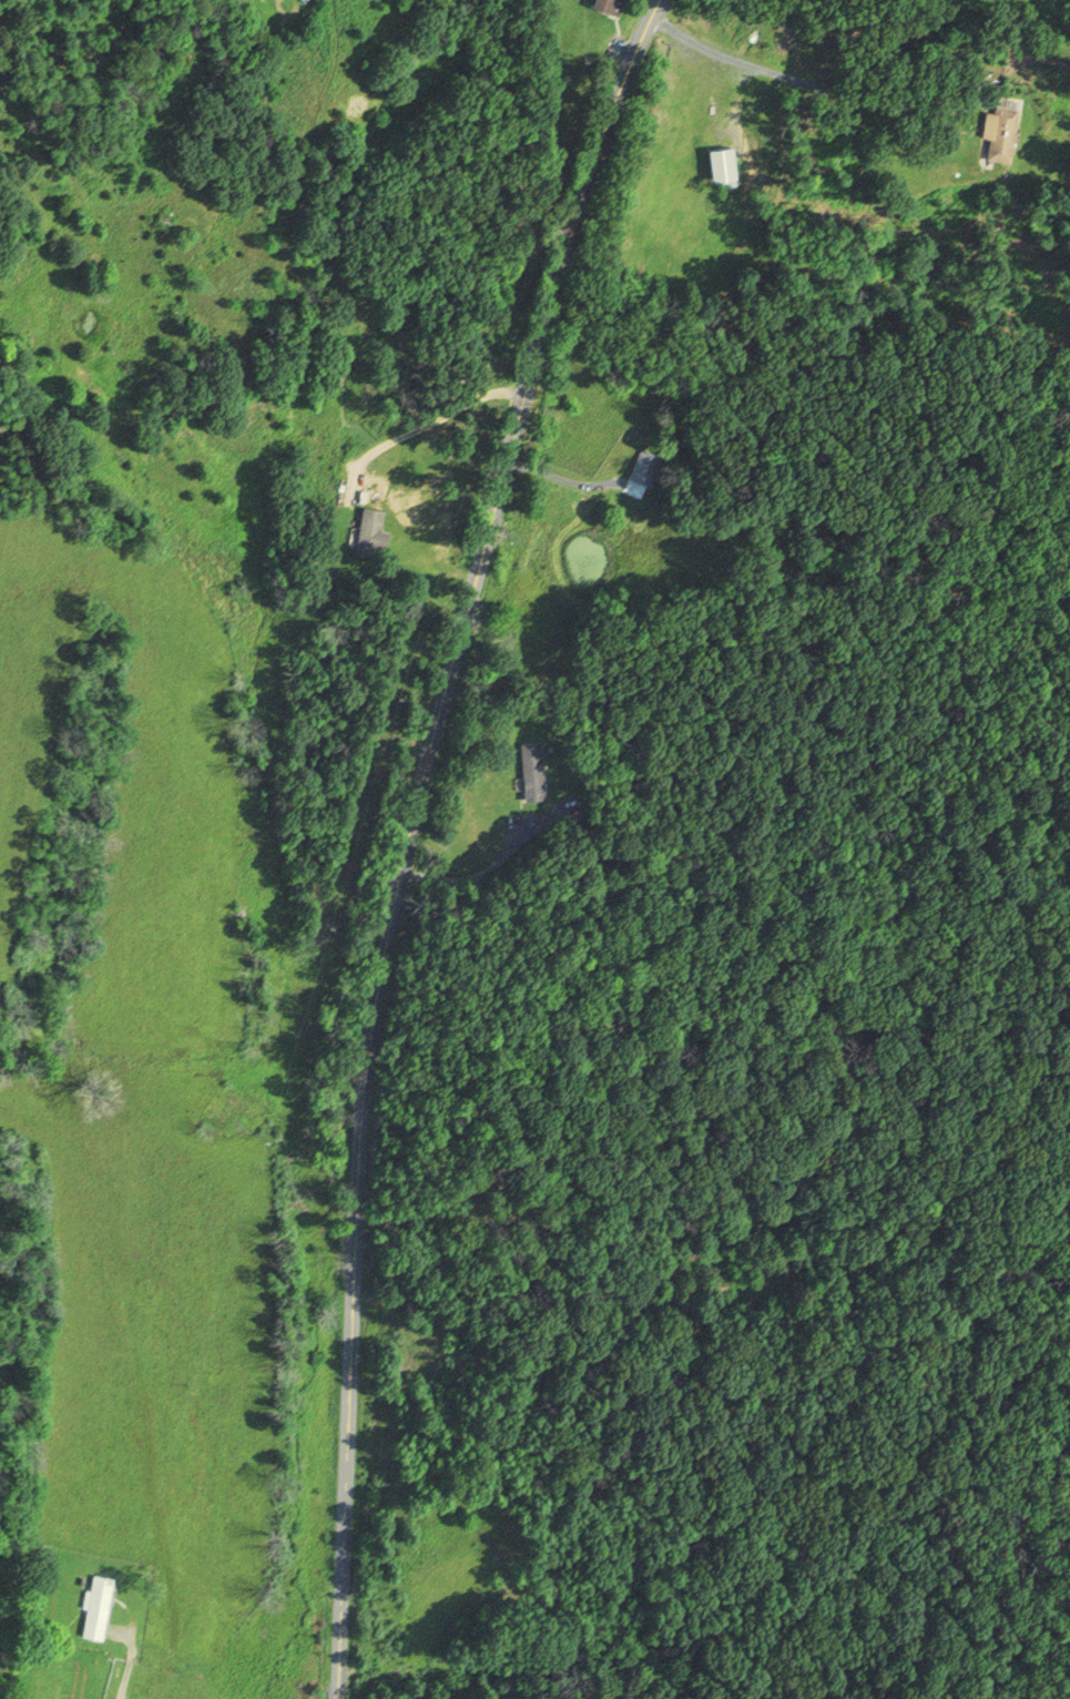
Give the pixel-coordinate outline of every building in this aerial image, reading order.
[(626,0),(598,0),(596,6),(621,14),(626,0)] [(742,184),(738,146),(716,148),(720,186),(742,184)] [(656,451),(641,446),(631,474),(646,479),(656,451)] [(359,550),(380,553),(386,509),(365,506),(359,550)] [(525,743),(528,797),(548,795),(544,741),(525,743)] [(86,1636),(107,1639),(117,1577),(96,1574),(93,1590),(88,1590),(86,1607),(90,1608),(86,1636)]
